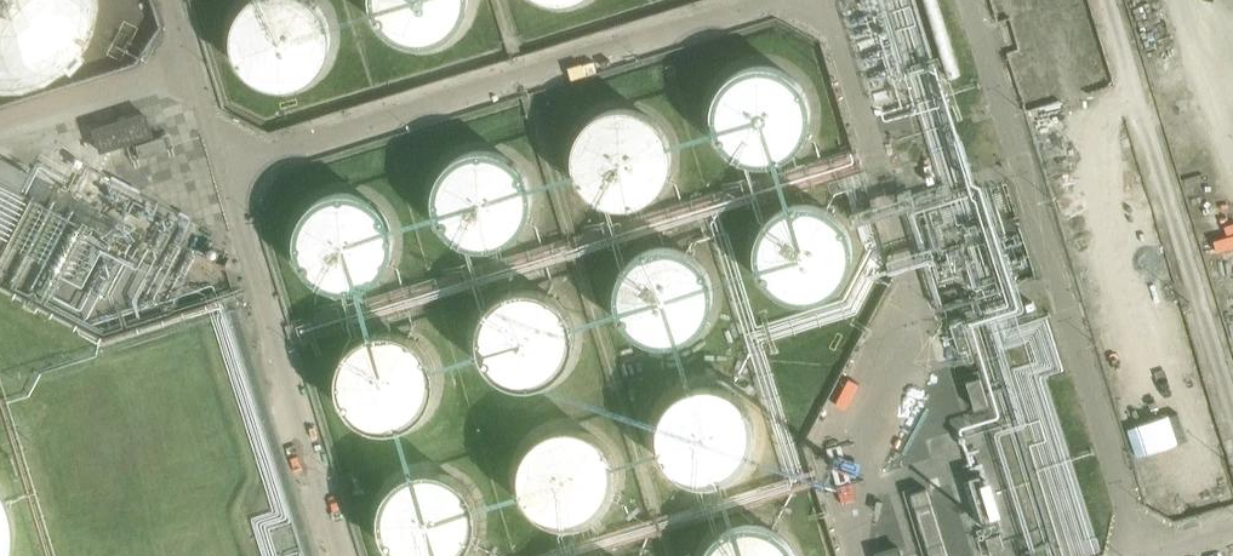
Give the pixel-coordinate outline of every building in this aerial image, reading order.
[(86,0),(0,0),(0,81),(10,80),(24,77),(37,71),(50,64),(60,55),(70,44),(77,31),(83,18),(86,4),(86,0)] [(332,40),(331,30),(328,21),(324,12),(318,4),(313,0),(248,0),(247,1),(240,8),(235,16),(231,25),(229,35),(229,45),(231,54),(235,63),(240,71),(247,79),(255,84),(264,88),(273,91),(283,91),(293,90),(302,86),(310,82),(318,75),(324,67),(328,59),(331,49),(332,40)] [(469,0),(367,0),(367,2),(368,12),(372,21),(377,29),(384,36),(392,42),(401,46),(411,48),(420,48),(430,47),(439,44),(448,39),(455,32),(461,25),(466,16),(468,7),(469,0)] [(813,117),(814,107),(813,97),(810,88),(806,79),(799,71),(792,65),(784,60),(774,57),(765,56),(755,56),(745,58),(737,62),(729,68),(722,75),(717,83),(713,92),(711,102),(711,112),(713,121),(717,130),(722,139),(729,146),(737,151),(745,155),(755,158),(765,158),(774,157),(784,153),(792,149),(799,142),(806,135),(810,126),(813,117)] [(674,160),(674,150),(674,141),(671,131),(666,123),(660,115),(653,109),(644,104),(635,101),(626,99),(616,100),(606,102),(597,106),(589,112),(583,119),(577,127),(574,136),(572,146),(572,155),(574,165),(577,174),(583,182),(589,189),(597,195),(606,199),(616,201),(626,202),(635,200),(644,197),(653,192),(660,186),(666,178),(671,169),(674,160)] [(90,129),(98,153),(152,136),(145,111),(90,129)] [(910,120),(898,124),(902,135),(914,132),(910,120)] [(532,201),(533,191),(532,182),(530,172),(525,164),(519,156),(512,150),(503,145),(494,141),(484,140),(475,141),(465,143),(456,147),(448,153),(442,160),(436,168),(433,177),(431,186),(431,196),(433,206),(436,215),(442,223),(448,230),(456,236),(465,240),(475,242),(484,242),(494,241),(503,238),(512,233),(519,227),(525,219),(530,210),(532,201)] [(110,151),(113,162),(124,158),(121,147),(110,151)] [(393,245),(394,235),(393,225),(391,216),(386,207),(380,200),(373,193),(364,188),(355,185),(345,184),(336,184),(326,186),(317,190),(309,196),(302,203),(297,211),(293,220),(292,230),(292,240),(293,249),(297,258),(302,266),(309,273),(317,279),(326,283),(335,286),(345,286),(355,285),(364,281),(372,277),(380,270),(386,263),(390,254),(393,245)] [(855,258),(855,249),(855,239),(852,230),(847,221),(841,213),(834,207),(825,202),(816,199),(806,198),(797,198),(787,200),(778,204),(770,210),(764,217),(758,225),(755,234),(753,244),(753,254),(755,263),(758,272),(764,280),(770,288),(778,293),(787,297),(797,299),(806,300),(816,299),(825,295),(834,291),(841,284),(847,276),(852,268),(855,258)] [(715,301),(716,291),(715,282),(713,272),(708,264),(702,256),(695,250),(686,245),(677,242),(667,240),(657,241),(648,243),(639,247),(631,253),(624,260),(619,268),(615,277),(614,287),(614,296),(616,306),(619,315),(624,323),(631,330),(639,336),(648,340),(658,342),(667,343),(677,341),(686,338),(695,333),(702,327),(708,319),(713,310),(715,301)] [(576,344),(577,334),(576,324),(573,315),(569,306),(563,299),(555,292),(547,287),(538,284),(528,283),(518,283),(509,286),(500,290),(492,295),(485,302),(480,311),(476,320),(474,329),(474,339),(476,349),(480,358),(485,366),(492,373),(500,378),(509,383),(518,385),(528,385),(538,384),(547,381),(555,376),(563,369),(569,362),(573,353),(576,344)] [(434,387),(435,378),(434,368),(431,359),(427,350),(421,342),(414,336),(405,331),(396,328),(386,326),(376,327),(367,329),(358,333),(350,339),(343,346),(338,354),(334,363),(332,373),(332,382),(334,392),(338,401),(343,409),(350,416),(358,422),(367,426),(376,428),(386,429),(396,427),(405,424),(413,419),(421,413),(427,405),(431,397),(434,387)] [(757,438),(758,428),(757,418),(754,409),(750,400),(744,392),(736,386),(728,381),(719,378),(709,377),(699,377),(690,379),(681,383),(673,389),(666,396),(661,404),(657,413),(655,423),(655,433),(657,442),(661,451),(666,459),(673,466),(681,472),(690,476),(699,478),(709,479),(719,478),(728,474),(736,470),(744,463),(750,456),(754,447),(757,438)] [(975,409),(989,405),(980,377),(966,382),(975,409)] [(620,482),(621,472),(620,463),(617,453),(612,445),(606,437),(599,431),(591,426),(581,423),(572,421),(562,422),(552,424),(544,428),(536,434),(529,441),(524,449),(520,458),(518,468),(518,477),(520,487),(524,496),(529,504),(536,511),(544,517),(552,521),(562,523),(572,524),(581,522),(591,519),(599,514),(606,508),(613,500),(617,491),(620,482)] [(479,516),(478,506),(475,497),(471,488),(464,481),(457,474),(449,469),(439,466),(430,465),(420,465),(410,467),(402,471),(394,477),(387,484),(382,492),(378,501),(376,511),(376,521),(378,530),(381,539),(387,547),(393,555),(396,555),(459,555),(464,551),(470,544),(475,535),(478,526),(479,516)] [(12,529),(11,515),(8,501),(2,488),(0,484),(0,555),(8,555),(11,543),(12,529)] [(797,552),(793,544),(787,536),(779,530),(771,525),(762,522),(752,520),(742,521),(733,523),(724,527),(716,533),(709,540),(704,548),(700,555),(798,555),(797,552)] [(876,555),(904,555),(900,546),(875,553),(876,555)]
